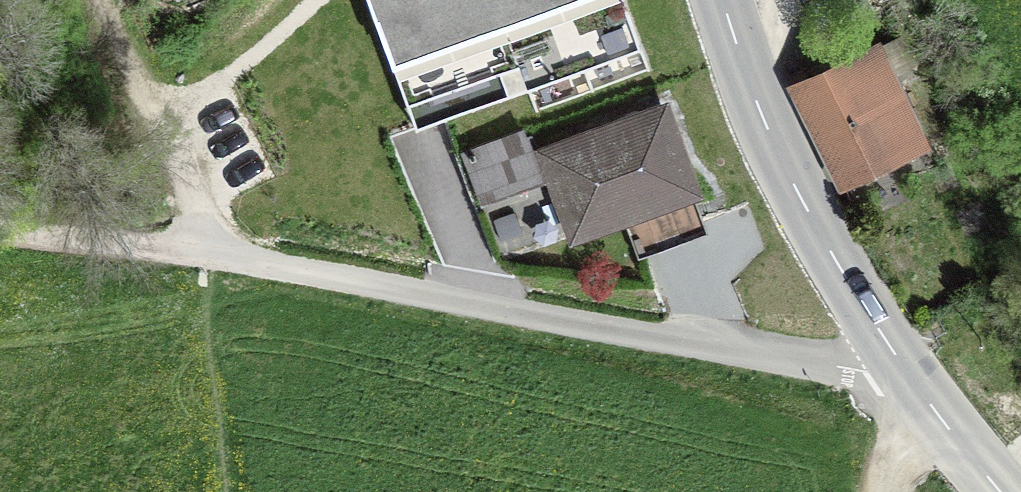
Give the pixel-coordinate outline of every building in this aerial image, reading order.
[(417,128),(526,88),(535,114),(653,71),(627,0),(370,0),(417,128)] [(880,37),(787,80),(837,186),(930,142),(880,37)] [(526,124),(461,148),(482,203),(548,179),(570,239),(625,218),(639,254),(707,229),(694,194),(706,190),(670,94),(534,145),(526,124)]
